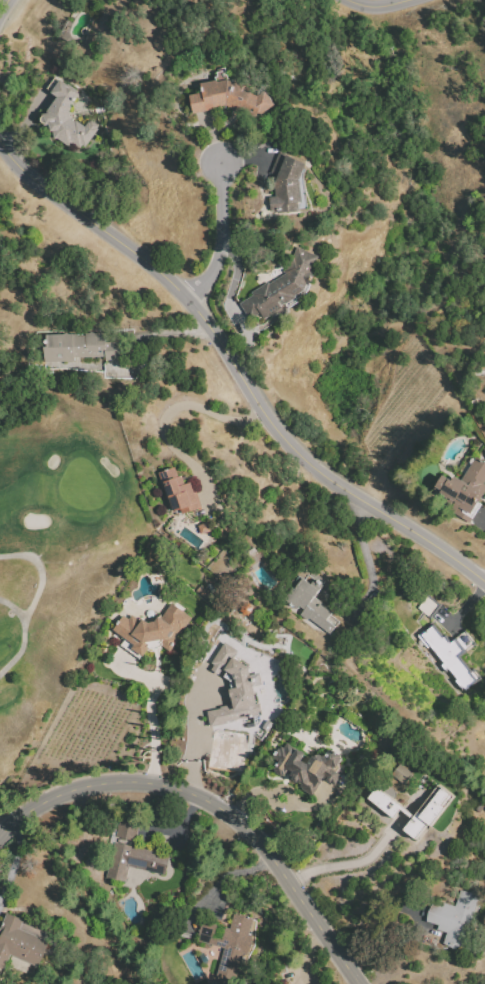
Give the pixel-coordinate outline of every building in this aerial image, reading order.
[(194,116),(191,98),(203,95),(202,86),(216,83),(217,79),(229,78),(229,82),(254,92),(252,95),(259,97),(266,92),(276,108),(262,117),(258,115),(256,121),(227,107),(216,109),(216,112),(194,116)] [(41,118),(62,106),(73,125),(77,129),(80,125),(90,133),(87,138),(103,149),(90,167),(57,144),(54,139),(50,141),(45,130),(48,129),(41,118)] [(281,154),(307,167),(300,182),(303,204),(298,205),(300,212),(279,216),(278,213),(272,214),(271,199),(276,199),(275,187),(279,179),(271,176),(281,154)] [(251,322),(242,305),(254,297),(253,294),(268,284),(270,286),(285,278),(284,275),(292,257),(295,258),(299,250),(319,259),(313,273),(316,274),(310,288),(307,287),(305,293),(296,298),(297,300),(282,308),(283,311),(265,321),(261,315),(251,322)] [(122,345),(123,362),(105,362),(105,359),(76,360),(76,364),(47,365),(46,337),(108,336),(109,345),(122,345)] [(477,459),(484,464),(484,484),(484,486),(484,487),(484,495),(478,505),(482,507),(471,525),(443,507),(448,499),(433,489),(441,476),(452,483),(455,478),(462,483),(477,459)] [(159,476),(176,470),(179,479),(183,478),(186,487),(191,485),(200,511),(184,517),(183,512),(175,514),(165,487),(163,488),(159,476)] [(328,621),(322,628),(311,619),(308,623),(302,617),(306,612),(300,608),(297,612),(284,601),(301,579),(304,581),(309,576),(311,578),(314,573),(327,583),(315,598),(323,604),(321,606),(328,611),(323,618),(328,621)] [(441,608),(431,620),(419,610),(428,598),(441,608)] [(111,629),(132,644),(130,648),(141,656),(150,641),(161,639),(158,644),(169,651),(178,639),(175,637),(179,631),(181,632),(190,617),(169,602),(160,617),(156,616),(152,621),(147,622),(141,618),(139,620),(130,614),(127,618),(121,614),(111,629)] [(423,638),(435,628),(445,640),(447,638),(452,644),(466,633),(476,646),(459,659),(479,683),(467,692),(464,690),(462,692),(456,684),(458,682),(449,671),(446,673),(442,668),(445,665),(423,638)] [(223,642),(236,650),(232,657),(247,666),(249,674),(258,672),(260,684),(251,686),(255,702),(258,702),(260,714),(225,720),(225,723),(209,726),(205,711),(218,708),(217,705),(230,703),(227,688),(235,687),(232,675),(220,669),(217,674),(209,669),(212,664),(209,662),(223,642)] [(348,788),(337,806),(318,794),(317,796),(291,780),(292,777),(281,769),(292,752),(348,788)] [(411,771),(397,764),(390,776),(404,783),(411,771)] [(381,803),(380,784),(420,782),(420,785),(426,779),(435,787),(429,794),(440,803),(442,801),(450,808),(438,821),(417,804),(411,802),(381,803)] [(451,796),(437,784),(401,829),(416,841),(451,796)] [(366,798),(391,818),(401,806),(375,786),(366,798)] [(142,822),(137,843),(117,838),(122,817),(142,822)] [(171,858),(166,877),(130,869),(127,884),(106,879),(114,845),(171,858)] [(436,930),(442,912),(454,916),(461,893),(481,899),(464,953),(444,946),(448,934),(436,930)] [(6,972),(0,969),(0,934),(8,916),(26,923),(22,931),(51,944),(40,969),(12,957),(6,972)] [(237,981),(236,983),(232,983),(222,981),(218,981),(226,950),(199,943),(204,924),(218,928),(216,938),(224,940),(227,931),(232,932),(236,917),(254,922),(250,937),(255,938),(250,958),(244,956),(237,981)]
